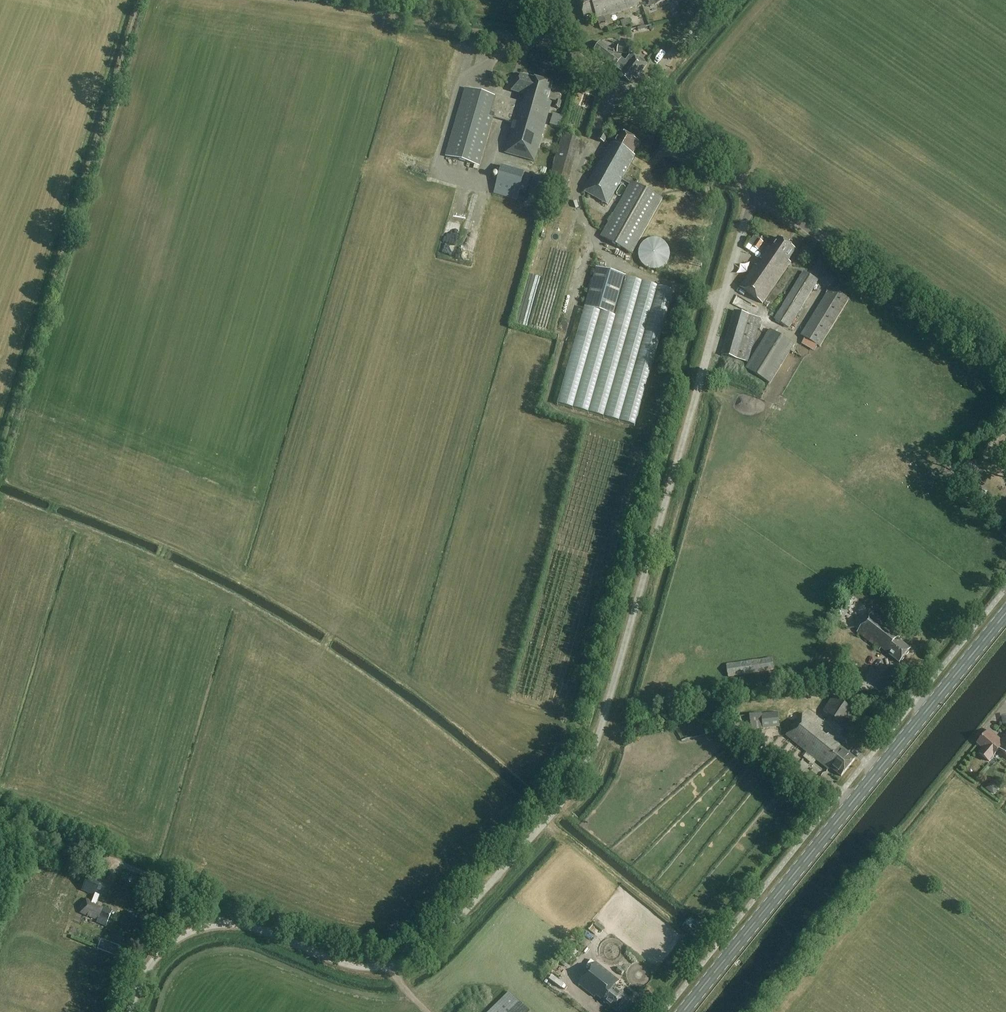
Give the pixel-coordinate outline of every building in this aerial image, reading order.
[(580,0),(585,17),(596,13),(598,18),(600,24),(602,29),(607,27),(606,23),(604,16),(637,5),(636,0),(581,0),(580,0)] [(629,19),(621,22),(623,27),(631,24),(629,19)] [(621,71),(621,72),(623,74),(621,76),(630,82),(633,77),(636,79),(647,64),(635,54),(632,53),(626,61),(600,42),(594,51),(621,71)] [(619,45),(618,53),(629,54),(630,47),(619,45)] [(465,88),(446,153),(445,156),(479,166),(493,118),(513,123),(504,153),(534,162),(552,102),(548,100),(553,84),(530,77),(529,75),(525,74),(523,75),(521,75),(519,81),(514,80),(511,92),(524,95),(526,90),(528,90),(523,105),(520,104),(520,103),(499,97),(499,98),(465,88)] [(611,79),(616,86),(621,82),(616,75),(611,79)] [(602,129),(597,138),(604,142),(609,134),(602,129)] [(639,144),(620,132),(613,143),(612,142),(583,191),(607,205),(621,181),(630,185),(601,235),(631,253),(662,199),(623,177),(635,156),(633,155),(639,144)] [(571,177),(577,153),(580,141),(562,134),(547,190),(564,195),(569,176),(571,177)] [(524,173),(524,172),(502,166),(494,194),(517,200),(521,186),(528,188),(531,175),(524,173)] [(587,225),(593,227),(597,218),(592,215),(587,225)] [(469,263),(478,236),(472,234),(463,261),(469,263)] [(638,251),(638,254),(638,257),(639,259),(640,262),(641,264),(643,266),(645,267),(648,269),(650,270),(653,270),(655,270),(658,270),(660,269),(663,267),(665,266),(667,264),(668,262),(669,259),(670,257),(670,254),(670,251),(669,249),(668,246),(666,244),(664,242),(662,240),(659,239),(657,238),(654,238),(651,238),(649,239),(646,240),(644,242),(642,244),(640,246),(639,249),(638,251)] [(789,261),(796,250),(778,238),(770,249),(768,247),(740,287),(763,303),(791,262),(789,261)] [(758,251),(764,243),(758,239),(753,248),(758,251)] [(554,246),(552,262),(560,263),(562,247),(554,246)] [(614,316),(625,276),(596,267),(585,308),(614,316)] [(789,329),(818,281),(803,272),(774,319),(789,329)] [(673,289),(625,276),(614,316),(585,308),(558,403),(636,424),(673,289)] [(831,288),(801,336),(805,338),(802,344),(814,351),(817,346),(820,347),(850,300),(831,288)] [(721,355),(748,362),(760,319),(734,311),(721,355)] [(769,329),(748,363),(745,369),(770,385),(795,345),(769,329)] [(649,408),(648,415),(656,416),(657,409),(649,408)] [(899,665),(911,649),(899,639),(902,635),(874,613),(857,634),(880,652),(881,650),(899,665)] [(726,665),(728,678),(774,671),(772,657),(726,665)] [(855,666),(844,662),(842,668),(841,670),(852,675),(855,666)] [(844,726),(854,712),(833,697),(823,711),(844,726)] [(751,730),(779,727),(778,712),(750,715),(751,730)] [(842,777),(854,760),(840,749),(842,747),(802,715),(785,735),(830,771),(832,768),(842,777)] [(1002,740),(990,730),(989,731),(979,743),(978,745),(983,749),(979,753),(989,762),(1000,749),(1005,754),(1005,734),(1002,740)] [(113,911),(96,904),(99,896),(105,898),(110,887),(88,878),(83,890),(95,894),(92,902),(87,900),(81,913),(99,920),(98,923),(107,926),(113,911)] [(764,899),(751,915),(756,919),(769,903),(764,899)] [(589,907),(586,914),(591,916),(594,909),(589,907)] [(591,922),(585,930),(593,936),(599,929),(591,922)] [(614,989),(619,983),(596,964),(578,986),(595,998),(596,997),(614,1011),(616,1011),(626,1000),(614,989)] [(552,972),(548,976),(557,985),(561,980),(552,972)] [(510,993),(490,1011),(529,1011),(510,993)]
